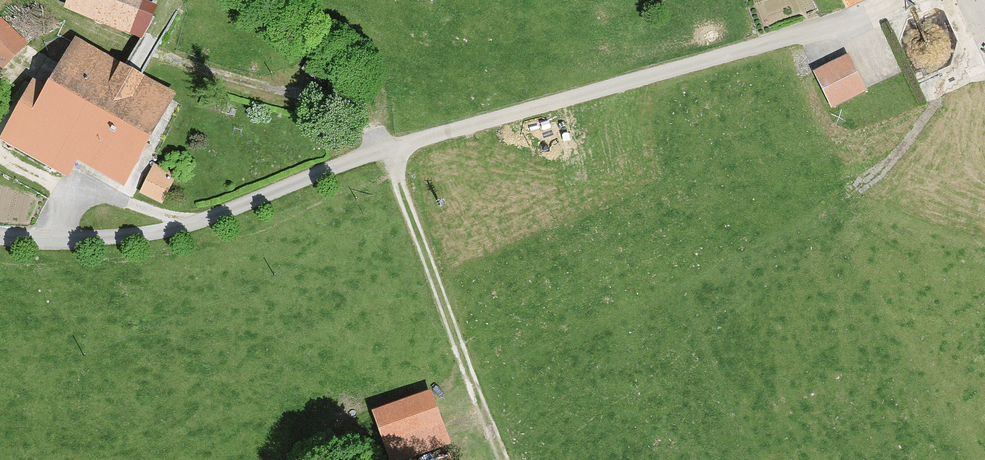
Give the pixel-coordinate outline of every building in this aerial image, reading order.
[(63,9),(136,40),(153,0),(67,0),(63,9)] [(842,13),(869,0),(836,0),(842,13)] [(24,48),(0,23),(0,71),(24,48)] [(173,98),(70,38),(38,92),(26,85),(0,130),(0,141),(61,177),(70,161),(119,190),(173,98)] [(864,93),(845,55),(810,72),(829,110),(864,93)] [(177,180),(155,169),(140,197),(162,208),(177,180)] [(370,416),(388,459),(409,459),(447,445),(427,393),(370,416)]
